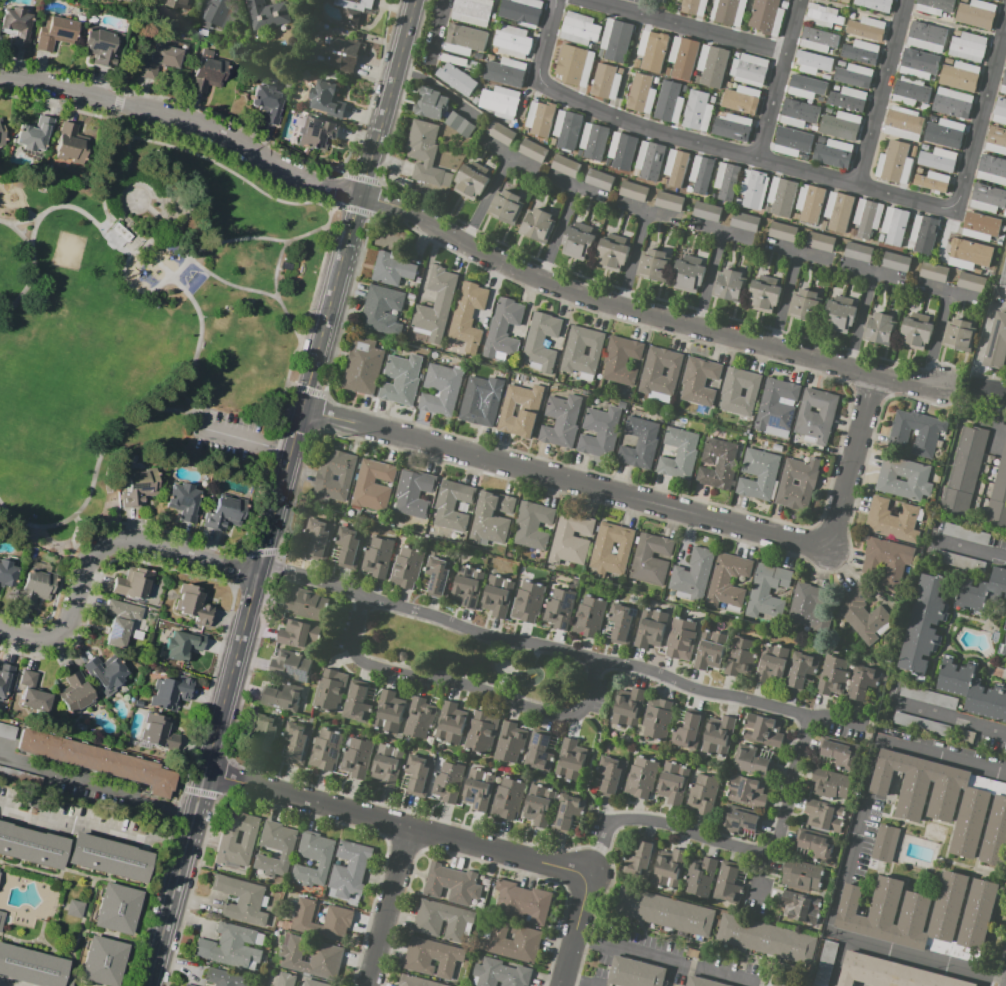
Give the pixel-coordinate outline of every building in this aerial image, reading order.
[(163,5),(164,0),(193,0),(191,10),(179,7),(179,8),(163,5)] [(202,13),(208,0),(229,0),(228,2),(237,6),(225,29),(202,18),(204,14),(202,13)] [(254,40),(245,0),(264,0),(266,6),(286,1),(290,23),(261,29),(264,42),(259,43),(257,43),(256,42),(254,41),(254,40)] [(334,5),(335,0),(373,0),(371,8),(364,6),(363,12),(361,12),(357,26),(343,22),(347,8),(334,5)] [(451,12),(455,0),(490,0),(494,1),(486,28),(451,19),(453,12),(451,12)] [(498,16),(502,0),(511,0),(537,0),(544,2),(537,29),(517,24),(517,21),(498,16)] [(679,12),(682,0),(706,0),(701,21),(694,19),(695,16),(679,12)] [(710,20),(715,0),(746,0),(739,27),(710,20)] [(748,26),(754,0),(780,0),(777,8),(784,9),(777,37),(770,35),(770,36),(762,34),(763,31),(755,29),(756,28),(748,26)] [(853,4),(854,0),(891,0),(888,13),(853,4)] [(916,3),(917,0),(956,0),(952,13),(941,10),(940,16),(915,10),(917,3),(916,3)] [(969,5),(970,0),(978,0),(996,5),(994,12),(995,12),(990,30),(952,20),(954,15),(956,16),(960,3),(969,5)] [(808,8),(809,8),(810,2),(819,5),(819,6),(825,7),(837,10),(836,15),(843,17),(844,15),(846,16),(844,26),(832,23),(830,29),(805,22),(807,16),(806,16),(808,8)] [(15,35),(0,31),(0,26),(4,8),(12,10),(12,6),(25,9),(24,13),(31,14),(27,32),(30,32),(26,47),(13,44),(15,35)] [(565,15),(566,16),(568,11),(594,19),(592,24),(602,27),(597,42),(589,40),(588,43),(591,43),(590,47),(559,38),(561,31),(560,31),(565,15)] [(46,15),(77,22),(73,44),(54,40),(51,54),(36,51),(39,36),(37,36),(39,26),(44,27),(46,15)] [(845,33),(849,20),(860,23),(861,16),(885,22),(883,29),(884,29),(880,42),(845,33)] [(913,16),(948,26),(941,54),(906,44),(913,16)] [(624,64),(604,58),(606,50),(600,48),(608,18),(633,24),(633,25),(635,26),(633,32),(632,32),(624,64)] [(446,43),(448,33),(447,33),(450,23),(488,32),(483,52),(471,49),(470,56),(444,50),(446,43)] [(492,45),(497,29),(501,31),(503,24),(528,30),(526,37),(533,39),(532,40),(533,40),(531,51),(530,50),(529,55),(526,54),(525,60),(498,52),(499,47),(492,45)] [(89,25),(98,27),(98,30),(104,31),(105,29),(116,31),(107,69),(93,65),(95,55),(82,52),(84,44),(83,44),(85,35),(87,35),(89,25)] [(804,26),(840,36),(836,49),(828,47),(827,53),(799,46),(801,39),(800,39),(804,26)] [(660,63),(657,74),(639,69),(633,67),(635,63),(634,62),(635,58),(636,59),(644,27),(668,33),(668,34),(670,35),(663,63),(660,63)] [(948,55),(952,36),(960,38),(961,31),(986,38),(985,45),(982,57),(980,63),(948,55)] [(323,63),(328,46),(330,47),(333,36),(347,40),(360,43),(357,54),(359,55),(356,65),(354,64),(351,77),(338,74),(340,69),(333,67),(333,65),(323,63)] [(671,76),(674,64),(668,62),(674,36),(681,38),(681,37),(700,42),(689,81),(671,76)] [(839,56),(843,44),(852,46),(854,39),(879,46),(877,53),(878,53),(875,65),(839,56)] [(154,43),(182,50),(177,69),(158,64),(154,81),(139,77),(143,61),(149,62),(154,43)] [(586,88),(561,81),(563,75),(555,73),(562,44),(589,50),(589,51),(595,53),(586,88)] [(720,89),(693,83),(695,75),(702,77),(703,72),(696,70),(703,44),(710,46),(710,45),(730,50),(720,89)] [(190,90),(198,59),(200,60),(203,48),(213,51),(211,60),(217,61),(218,59),(228,62),(220,87),(207,84),(205,94),(190,90)] [(904,48),(940,57),(935,75),(930,74),(928,80),(899,73),(900,66),(899,66),(904,48)] [(797,50),(833,59),(830,72),(812,67),(812,69),(808,68),(809,67),(803,65),(802,66),(797,65),(799,58),(796,57),(797,50)] [(729,75),(733,58),(739,60),(741,53),(768,60),(761,88),(733,80),(734,76),(729,75)] [(447,62),(440,61),(442,54),(464,60),(462,65),(463,65),(476,73),(473,78),(479,82),(469,97),(455,87),(454,89),(446,83),(447,82),(436,74),(440,67),(443,68),(447,62)] [(483,78),(487,60),(500,63),(502,57),(526,64),(520,88),(483,78)] [(938,83),(943,64),(953,67),(955,61),(980,67),(973,93),(938,83)] [(616,100),(590,94),(592,84),(591,84),(592,80),(593,80),(598,62),(617,67),(616,74),(622,75),(616,100)] [(833,80),(836,67),(846,70),(847,63),(872,70),(870,76),(871,77),(868,89),(833,80)] [(664,75),(667,67),(672,68),(670,77),(664,75)] [(1005,94),(1005,68),(1004,68),(998,92),(1005,94)] [(650,114),(625,107),(628,96),(629,96),(635,71),(652,76),(649,88),(657,90),(652,111),(651,111),(650,114)] [(792,73),(827,83),(824,96),(814,93),(812,100),(787,93),(789,87),(792,73)] [(896,79),(900,80),(901,76),(924,82),(922,86),(931,88),(927,104),(915,100),(913,107),(891,101),(893,94),(892,94),(896,79)] [(262,121),(265,111),(259,109),(260,106),(251,103),(256,85),(264,87),(265,83),(268,84),(270,77),(277,79),(275,86),(278,87),(277,90),(283,92),(279,110),(281,110),(277,126),(262,121)] [(311,108),(313,100),(310,99),(313,87),(316,87),(318,79),(338,85),(336,94),(338,95),(337,101),(346,103),(342,119),(327,115),(327,112),(311,108)] [(664,79),(681,84),(678,96),(684,98),(677,124),(653,117),(664,79)] [(483,89),(493,92),(494,85),(520,92),(519,99),(520,99),(515,116),(514,116),(513,121),(494,115),(495,111),(478,106),(483,89)] [(721,107),(726,89),(736,91),(738,85),(761,91),(754,115),(721,107)] [(415,114),(415,112),(412,112),(415,101),(418,102),(422,86),(434,89),(434,90),(441,92),(440,95),(448,97),(447,104),(448,111),(444,114),(442,114),(441,120),(427,116),(427,117),(415,114)] [(826,104),(830,91),(839,93),(841,86),(866,93),(864,100),(865,100),(862,113),(849,110),(849,111),(845,110),(846,109),(841,107),(841,109),(837,108),(837,107),(832,105),(832,107),(828,105),(828,104),(826,104)] [(931,110),(937,87),(973,96),(971,103),(967,120),(931,110)] [(691,89),(709,94),(706,104),(713,105),(706,132),(699,130),(699,131),(681,127),(684,115),(686,105),(687,105),(691,89)] [(471,102),(475,96),(479,99),(475,105),(471,102)] [(785,97),(820,107),(815,125),(805,122),(803,129),(779,123),(781,115),(780,115),(785,97)] [(998,97),(1005,99),(1005,125),(992,121),(998,97)] [(554,105),(528,101),(524,132),(549,135),(554,105)] [(921,103),(929,105),(927,111),(920,109),(921,103)] [(889,108),(891,109),(892,105),(918,112),(917,116),(924,118),(918,142),(883,133),(885,126),(884,125),(889,108)] [(574,151),(557,147),(559,137),(552,135),(559,110),(566,112),(566,111),(583,115),(574,151)] [(444,123),(453,111),(476,127),(467,139),(444,123)] [(818,133),(823,114),(835,117),(837,111),(861,117),(854,142),(818,133)] [(711,134),(716,117),(719,118),(720,115),(726,117),(727,113),(752,119),(750,126),(746,143),(711,134)] [(43,151),(35,149),(34,152),(22,149),(23,146),(15,144),(20,124),(29,126),(30,124),(36,126),(39,115),(54,118),(50,135),(48,134),(43,151)] [(298,144),(300,134),(303,135),(307,118),(310,119),(310,116),(338,123),(336,129),(339,130),(336,141),(327,139),(324,151),(298,144)] [(926,140),(931,123),(937,124),(939,117),(963,124),(962,131),(963,131),(962,134),(964,134),(962,141),(961,140),(960,144),(958,144),(957,149),(936,143),(933,142),(933,143),(929,142),(929,141),(926,140)] [(406,149),(413,119),(439,125),(434,144),(437,145),(432,167),(445,170),(444,172),(453,174),(450,187),(441,185),(441,186),(411,179),(416,162),(423,164),(424,161),(407,157),(409,150),(406,149)] [(493,120),(517,134),(510,147),(485,133),(493,120)] [(55,152),(63,121),(78,125),(76,134),(89,138),(82,164),(72,161),(72,159),(66,157),(66,160),(55,157),(57,152),(55,152)] [(601,161),(584,156),(585,149),(579,148),(586,123),(592,125),(592,124),(610,128),(601,161)] [(990,125),(1005,129),(1005,155),(983,149),(990,125)] [(772,151),(774,144),(772,143),(776,131),(777,131),(778,126),(811,135),(809,140),(811,140),(807,154),(800,152),(798,158),(772,151)] [(604,166),(613,131),(620,133),(633,136),(633,137),(638,138),(630,171),(624,170),(624,171),(604,166)] [(519,152),(526,138),(548,150),(541,163),(519,152)] [(812,160),(816,143),(826,145),(827,138),(852,145),(851,152),(852,152),(847,170),(820,163),(820,162),(812,160)] [(879,179),(880,177),(874,176),(880,153),(886,155),(890,139),(909,144),(906,157),(913,159),(907,184),(899,182),(899,184),(879,179)] [(657,183),(639,178),(641,170),(634,168),(641,141),(648,143),(648,142),(666,146),(657,183)] [(919,159),(921,151),(929,153),(931,146),(956,153),(954,160),(957,160),(955,168),(952,167),(950,173),(932,168),(933,162),(919,159)] [(680,188),(667,185),(670,176),(663,174),(670,149),(676,151),(677,150),(689,153),(680,188)] [(982,153),(1005,160),(1005,186),(976,178),(978,171),(977,170),(982,153)] [(551,167),(557,154),(581,164),(575,178),(551,167)] [(692,193),(695,182),(689,180),(695,155),(715,160),(705,196),(692,193)] [(731,203),(711,198),(712,193),(718,195),(720,189),(713,187),(720,162),(727,163),(741,167),(731,203)] [(453,190),(457,183),(455,181),(465,163),(473,168),(472,170),(480,174),(481,173),(491,179),(481,196),(478,194),(474,201),(453,190)] [(584,182),(590,168),(615,177),(609,192),(584,182)] [(741,207),(741,206),(735,204),(736,198),(743,200),(744,195),(738,194),(745,169),(750,170),(750,169),(767,173),(766,177),(768,178),(759,212),(741,207)] [(913,185),(916,174),(927,177),(928,170),(950,176),(945,193),(939,192),(938,195),(934,194),(935,190),(913,185)] [(788,218),(764,211),(766,206),(772,208),(773,203),(767,201),(773,176),(798,183),(788,218)] [(618,194),(623,180),(650,188),(645,203),(618,194)] [(975,183),(1005,191),(1005,204),(1005,208),(998,207),(996,214),(969,207),(971,199),(975,183)] [(816,225),(799,220),(802,211),(795,209),(802,184),(809,185),(825,189),(816,225)] [(486,213),(498,190),(503,193),(505,189),(522,197),(520,201),(524,203),(513,226),(486,213)] [(659,191),(685,198),(683,208),(681,208),(680,212),(655,205),(659,191)] [(827,229),(830,219),(823,217),(830,191),(836,193),(836,192),(854,197),(845,234),(827,229)] [(868,241),(856,238),(859,225),(852,223),(859,198),(883,204),(877,230),(871,228),(868,241)] [(692,215),(696,201),(722,208),(718,222),(692,215)] [(546,244),(519,233),(529,210),(534,212),(536,207),(553,214),(550,219),(556,221),(546,244)] [(899,247),(885,243),(887,233),(880,232),(887,207),(894,208),(909,212),(899,247)] [(730,225),(734,211),(760,218),(756,232),(730,225)] [(962,235),(963,228),(962,228),(967,211),(1002,220),(997,238),(990,236),(989,242),(962,235)] [(579,222),(573,220),(575,213),(581,215),(579,222)] [(931,256),(913,251),(914,248),(907,246),(916,215),(922,217),(922,215),(940,220),(931,256)] [(767,236),(771,221),(797,228),(793,243),(767,236)] [(111,228),(117,222),(131,234),(126,241),(111,228)] [(561,253),(564,245),(561,244),(568,226),(578,229),(578,231),(585,234),(585,232),(596,236),(589,254),(586,253),(583,261),(561,253)] [(851,228),(857,229),(855,236),(849,235),(851,228)] [(805,246),(809,231),(835,238),(831,253),(805,246)] [(602,238),(611,241),(611,242),(620,245),(621,244),(630,246),(624,265),(621,264),(619,273),(595,266),(598,257),(596,256),(602,238)] [(954,265),(956,258),(954,258),(958,243),(960,243),(961,238),(995,247),(993,253),(995,253),(991,268),(992,268),(989,276),(982,274),(982,273),(954,265)] [(843,256),(847,241),(874,248),(870,263),(843,256)] [(642,251),(647,252),(649,248),(667,253),(666,257),(671,258),(665,283),(635,275),(642,251)] [(371,280),(379,251),(384,252),(384,251),(390,253),(391,252),(397,253),(396,256),(402,257),(401,261),(418,265),(414,280),(401,276),(398,287),(371,280)] [(881,265),(885,251),(911,258),(907,272),(881,265)] [(673,288),(676,278),(673,277),(677,259),(687,262),(687,263),(696,266),(697,264),(706,267),(701,286),(698,285),(696,293),(673,288)] [(918,276),(922,261),(948,268),(944,282),(918,276)] [(417,304),(433,308),(437,292),(426,289),(433,263),(442,266),(442,267),(445,268),(445,271),(459,274),(441,345),(431,342),(430,335),(414,331),(415,328),(411,327),(417,304)] [(711,296),(718,271),(723,273),(725,267),(743,272),(742,277),(747,279),(741,303),(711,296)] [(958,270),(947,269),(945,285),(956,286),(958,270)] [(957,286),(961,271),(987,279),(983,293),(957,286)] [(749,308),(751,301),(748,300),(753,279),(763,282),(762,284),(772,286),(772,284),(782,287),(777,306),(773,305),(771,314),(749,308)] [(448,337),(450,328),(448,328),(450,317),(453,318),(457,300),(458,301),(463,280),(479,284),(478,287),(489,290),(484,311),(475,308),(472,318),(474,319),(472,327),(483,330),(479,345),(478,345),(475,355),(464,352),(466,345),(455,342),(456,339),(448,337)] [(370,284),(406,293),(401,312),(391,309),(390,314),(398,316),(396,323),(403,325),(399,337),(359,326),(370,284)] [(787,315),(793,291),(799,292),(800,288),(818,292),(817,297),(823,298),(816,323),(787,315)] [(482,356),(493,316),(494,316),(499,296),(515,300),(514,303),(526,306),(521,326),(509,323),(507,333),(509,334),(508,337),(521,340),(516,357),(506,354),(504,362),(482,356)] [(847,334),(826,329),(830,315),(825,313),(828,300),(838,302),(838,304),(848,306),(848,305),(857,307),(852,326),(849,325),(847,334)] [(522,359),(534,311),(552,316),(552,317),(563,320),(558,338),(546,335),(543,345),(545,345),(545,348),(557,351),(551,375),(540,372),(541,370),(529,367),(531,362),(522,359)] [(862,339),(869,315),(874,316),(875,311),(893,316),(892,321),(898,322),(891,347),(862,339)] [(997,311),(1005,313),(1005,362),(1004,369),(983,363),(997,311)] [(923,351),(902,346),(905,337),(901,336),(905,317),(915,319),(914,320),(924,323),(924,322),(934,324),(929,344),(925,343),(923,351)] [(970,352),(942,345),(948,321),(953,322),(954,318),(972,323),(971,327),(976,328),(970,352)] [(560,370),(571,325),(606,333),(594,379),(593,378),(592,382),(579,379),(581,372),(573,370),(572,373),(560,370)] [(341,387),(348,364),(347,363),(355,335),(377,341),(375,348),(385,351),(380,370),(378,369),(375,381),(377,382),(373,396),(341,387)] [(602,378),(606,364),(603,363),(610,335),(632,341),(632,340),(642,343),(645,344),(641,360),(628,356),(626,366),(639,369),(634,386),(602,378)] [(638,391),(649,346),(662,349),(662,348),(671,350),(670,351),(684,354),(671,404),(648,398),(649,394),(638,391)] [(378,397),(382,381),(393,384),(394,379),(381,375),(383,369),(385,369),(389,354),(409,360),(411,353),(423,356),(417,378),(419,378),(412,406),(378,397)] [(680,399),(684,384),(682,384),(689,356),(723,365),(719,381),(707,377),(705,387),(717,390),(716,392),(717,392),(713,407),(680,399)] [(414,423),(418,408),(417,408),(422,392),(435,395),(436,390),(423,387),(423,385),(422,385),(424,374),(426,374),(427,369),(426,368),(427,363),(429,363),(429,362),(453,368),(453,367),(455,368),(455,364),(464,366),(451,417),(431,412),(428,426),(414,423)] [(720,409),(724,394),(721,393),(728,366),(762,375),(752,417),(720,409)] [(458,419),(469,375),(494,382),(495,377),(503,379),(502,384),(504,384),(499,406),(492,404),(493,400),(484,398),(481,408),(497,412),(493,428),(458,419)] [(754,429),(767,377),(770,378),(770,377),(774,378),(774,379),(789,383),(789,382),(799,384),(798,385),(801,386),(797,402),(794,401),(793,406),(796,406),(788,439),(763,432),(763,431),(754,429)] [(496,429),(508,384),(532,390),(534,384),(545,386),(531,440),(521,437),(522,436),(496,429)] [(794,432),(805,387),(824,392),(824,391),(830,393),(830,394),(839,396),(826,446),(803,441),(805,434),(794,432)] [(538,440),(542,425),(554,428),(556,418),(544,415),(549,395),(567,400),(569,393),(583,397),(576,426),(578,426),(573,449),(550,443),(545,443),(540,440),(538,440)] [(576,450),(581,433),(596,437),(597,432),(582,428),(587,407),(608,412),(610,405),(622,408),(616,431),(618,432),(611,459),(576,450)] [(897,409),(910,413),(911,412),(949,421),(946,433),(939,432),(932,460),(910,454),(913,443),(915,443),(918,431),(910,429),(905,448),(888,444),(897,409)] [(616,461),(620,445),(635,449),(638,436),(623,432),(627,416),(660,424),(656,440),(658,440),(650,470),(616,461)] [(967,517),(938,509),(944,487),(946,487),(963,423),(990,430),(967,517)] [(656,471),(660,455),(675,459),(678,447),(663,443),(667,426),(700,434),(696,450),(698,450),(691,480),(656,471)] [(989,498),(1005,435),(1005,502),(989,498)] [(696,482),(700,466),(714,470),(716,465),(701,461),(707,437),(739,445),(735,460),(737,461),(730,491),(696,482)] [(773,449),(774,444),(783,446),(782,452),(773,449)] [(735,492),(739,477),(757,481),(758,476),(741,471),(747,447),(781,456),(770,501),(747,495),(746,496),(739,494),(740,493),(735,492)] [(313,499),(314,493),(314,492),(316,485),(314,485),(318,470),(320,471),(322,463),(327,448),(358,457),(346,503),(330,498),(328,504),(313,499)] [(875,490),(884,454),(931,466),(926,482),(933,484),(929,497),(923,495),(922,502),(875,490)] [(775,503),(787,458),(808,463),(810,456),(820,459),(817,471),(818,471),(814,490),(812,490),(807,511),(775,503)] [(363,458),(398,467),(393,484),(376,479),(375,484),(392,488),(385,513),(360,506),(360,508),(348,505),(350,496),(352,497),(363,458)] [(126,471),(138,470),(138,472),(145,472),(144,469),(155,468),(157,495),(144,496),(145,505),(122,507),(122,502),(119,502),(118,495),(121,495),(121,493),(128,492),(126,471)] [(403,468),(437,477),(433,494),(421,491),(419,499),(431,502),(429,509),(428,509),(425,519),(395,511),(398,499),(395,498),(403,468)] [(434,524),(438,509),(435,508),(442,479),(477,488),(473,504),(457,500),(454,511),(470,515),(466,532),(434,524)] [(172,484),(179,486),(180,482),(193,486),(192,489),(200,491),(196,508),(198,508),(194,524),(178,520),(181,511),(167,507),(168,504),(167,503),(172,484)] [(468,541),(482,490),(495,494),(495,495),(499,496),(499,494),(505,496),(505,495),(514,497),(513,498),(517,499),(513,514),(495,510),(494,515),(511,519),(505,545),(488,540),(486,546),(468,541)] [(873,495),(891,499),(889,505),(888,505),(887,510),(890,510),(889,515),(898,517),(902,502),(921,507),(920,508),(925,509),(922,521),(917,520),(915,529),(920,531),(917,543),(865,530),(873,495)] [(216,498),(219,498),(220,496),(237,501),(238,498),(247,500),(240,527),(226,523),(223,532),(202,526),(205,512),(212,514),(216,498)] [(522,500),(556,509),(552,525),(540,522),(538,531),(550,534),(545,551),(513,543),(518,524),(516,523),(522,500)] [(584,565),(560,559),(559,565),(548,562),(561,510),(596,519),(592,536),(574,531),(573,536),(591,541),(584,565)] [(308,554),(311,543),(303,541),(304,538),(304,537),(303,536),(303,535),(303,533),(300,533),(302,526),(307,528),(307,526),(309,518),(328,523),(328,522),(335,524),(327,559),(308,554)] [(589,567),(601,521),(636,530),(623,576),(606,571),(604,579),(594,576),(596,569),(589,567)] [(942,533),(945,522),(995,535),(992,547),(942,533)] [(357,570),(338,566),(342,550),(343,550),(344,546),(335,544),(340,527),(358,531),(358,530),(366,532),(357,570)] [(629,577),(638,544),(635,543),(636,537),(639,538),(641,532),(663,538),(663,537),(673,540),(676,541),(672,557),(654,552),(652,557),(670,562),(664,587),(629,577)] [(385,579),(372,576),(373,572),(361,569),(367,546),(370,547),(373,536),(388,540),(388,539),(395,541),(385,579)] [(868,536),(917,548),(912,566),(905,564),(898,592),(885,589),(889,571),(886,570),(887,564),(877,562),(875,569),(862,566),(865,556),(864,555),(866,545),(868,536)] [(389,583),(394,563),(395,563),(397,555),(400,555),(402,546),(406,547),(407,544),(411,545),(410,548),(425,551),(418,583),(415,582),(413,590),(399,587),(399,585),(389,583)] [(674,565),(685,568),(684,570),(690,572),(691,565),(689,564),(694,546),(716,551),(702,603),(667,594),(674,565)] [(985,562),(982,573),(934,561),(937,549),(985,562)] [(705,605),(719,552),(755,561),(751,578),(740,575),(739,579),(732,577),(730,583),(733,584),(732,586),(747,590),(742,608),(741,608),(740,612),(726,609),(728,604),(719,601),(718,608),(705,605)] [(428,596),(433,575),(425,574),(426,571),(422,570),(423,566),(426,567),(429,555),(443,558),(442,560),(447,561),(448,560),(456,563),(447,600),(428,596)] [(13,588),(0,584),(0,556),(6,558),(11,556),(18,558),(20,561),(13,588)] [(34,606),(19,602),(28,567),(35,568),(37,560),(50,563),(49,566),(52,566),(50,572),(56,574),(49,601),(36,597),(34,606)] [(744,616),(758,562),(794,572),(789,589),(779,586),(778,589),(771,588),(769,594),(772,595),(772,596),(786,600),(781,619),(759,613),(757,619),(744,616)] [(452,598),(460,564),(467,566),(468,565),(472,566),(471,567),(475,568),(475,570),(477,571),(478,569),(482,570),(481,572),(484,572),(475,609),(461,606),(462,601),(452,598)] [(111,592),(115,577),(124,579),(128,565),(155,572),(152,582),(157,583),(159,587),(157,597),(153,599),(148,598),(147,602),(111,592)] [(994,566),(1005,569),(1005,597),(988,592),(982,613),(973,611),(974,608),(965,606),(964,608),(956,606),(963,582),(972,584),(972,586),(979,588),(981,578),(990,581),(994,566)] [(897,667),(922,573),(938,577),(939,574),(950,577),(946,594),(940,593),(939,596),(945,598),(943,603),(948,604),(946,612),(949,613),(947,622),(939,620),(937,625),(932,624),(931,628),(937,629),(935,634),(943,636),(941,646),(938,645),(936,653),(931,652),(929,657),(924,656),(923,658),(928,660),(924,675),(897,667)] [(481,608),(484,596),(490,574),(497,576),(498,574),(502,575),(502,577),(506,578),(505,580),(508,581),(508,579),(512,580),(511,582),(515,583),(505,620),(491,616),(492,611),(481,608)] [(534,623),(510,618),(516,597),(517,597),(519,589),(521,589),(524,580),(527,581),(528,579),(532,580),(531,583),(539,585),(539,583),(543,584),(543,586),(546,587),(539,616),(536,615),(534,623)] [(797,581),(811,585),(811,586),(821,589),(818,603),(817,603),(815,611),(832,616),(828,633),(787,622),(797,581)] [(209,628),(193,624),(194,617),(179,613),(180,611),(175,610),(182,583),(208,590),(205,604),(214,607),(209,628)] [(834,604),(861,583),(871,596),(864,601),(867,605),(864,607),(869,614),(881,604),(893,618),(890,620),(894,625),(880,636),(877,631),(874,633),(880,640),(869,648),(834,604)] [(324,622),(293,614),(293,613),(284,610),(288,596),(289,596),(292,586),(312,591),(312,592),(318,594),(317,596),(330,599),(324,622)] [(543,621),(549,598),(552,599),(555,588),(570,592),(570,590),(577,592),(567,631),(553,628),(554,624),(543,621)] [(572,631),(575,619),(576,612),(577,612),(579,603),(582,604),(584,595),(588,596),(589,594),(593,595),(592,598),(600,600),(600,598),(605,599),(604,601),(607,602),(597,640),(582,636),(583,634),(572,631)] [(108,598),(144,608),(140,620),(133,618),(132,622),(131,622),(124,649),(105,644),(112,617),(104,615),(108,598)] [(611,642),(615,626),(616,622),(608,620),(609,617),(607,616),(608,613),(610,614),(612,603),(631,607),(630,608),(637,610),(635,617),(636,617),(629,646),(611,642)] [(633,646),(644,607),(658,611),(658,609),(662,610),(662,612),(669,614),(661,643),(652,640),(648,642),(646,649),(633,646)] [(666,656),(668,647),(666,646),(673,617),(677,618),(677,616),(681,617),(681,619),(688,621),(689,618),(694,619),(693,621),(697,622),(694,632),(697,633),(690,661),(680,659),(680,660),(666,656)] [(276,642),(280,629),(284,630),(288,619),(293,620),(299,621),(299,622),(312,625),(308,639),(313,641),(310,652),(299,649),(300,647),(296,646),(296,647),(276,642)] [(693,667),(703,630),(706,631),(706,629),(711,630),(710,632),(713,633),(713,631),(717,632),(717,630),(723,632),(722,634),(728,635),(719,669),(708,666),(707,671),(693,667)] [(166,659),(168,651),(164,649),(167,637),(171,638),(173,630),(206,639),(202,654),(191,651),(190,655),(188,655),(185,664),(166,659)] [(756,642),(753,652),(756,653),(750,675),(739,672),(737,677),(724,674),(728,660),(737,662),(738,659),(730,657),(735,636),(756,642)] [(754,682),(764,644),(768,645),(768,643),(772,644),(772,646),(774,646),(774,645),(778,646),(779,644),(783,646),(782,647),(789,649),(782,677),(774,675),(774,677),(770,677),(768,685),(754,682)] [(283,653),(286,654),(287,651),(295,653),(295,651),(301,653),(301,654),(302,655),(301,658),(313,661),(307,683),(298,680),(299,675),(296,674),(296,673),(294,672),(294,675),(288,673),(289,671),(287,670),(288,668),(284,667),(285,664),(280,662),(283,653)] [(128,673),(122,678),(124,680),(114,689),(111,686),(105,690),(95,677),(93,679),(82,666),(96,655),(102,663),(113,654),(128,673)] [(788,686),(795,660),(799,661),(801,654),(819,659),(817,668),(818,668),(817,673),(815,673),(815,676),(807,674),(803,689),(801,689),(800,693),(789,690),(790,686),(788,686)] [(816,693),(826,654),(837,657),(837,658),(849,661),(846,672),(848,672),(843,690),(834,688),(833,692),(830,691),(829,696),(816,693)] [(999,691),(1005,692),(1005,722),(963,711),(967,696),(937,688),(946,656),(954,658),(952,663),(958,664),(956,670),(960,671),(962,665),(967,667),(968,664),(975,666),(972,679),(981,681),(980,686),(984,687),(983,692),(987,693),(989,688),(995,689),(995,687),(1000,688),(999,691)] [(4,705),(0,704),(0,663),(15,667),(4,705)] [(847,697),(855,664),(882,671),(877,688),(869,686),(865,702),(847,697)] [(312,705),(320,676),(322,677),(324,667),(339,671),(339,672),(348,675),(341,704),(338,703),(336,712),(331,711),(331,713),(326,712),(327,710),(323,709),(324,708),(312,705)] [(24,669),(39,673),(34,690),(52,695),(47,714),(21,707),(26,686),(20,684),(24,669)] [(57,693),(69,686),(64,678),(78,669),(95,697),(92,698),(95,702),(85,708),(84,707),(79,709),(80,711),(71,717),(57,693)] [(176,712),(149,705),(157,676),(177,682),(179,675),(194,679),(188,701),(179,699),(176,712)] [(341,716),(351,679),(369,684),(365,699),(364,699),(363,703),(372,705),(367,723),(358,721),(359,720),(349,718),(341,716)] [(258,704),(263,687),(267,688),(267,686),(280,690),(283,691),(285,683),(287,684),(288,682),(293,683),(292,685),(303,688),(301,696),(301,695),(296,714),(288,712),(289,708),(280,706),(279,709),(258,704)] [(954,710),(899,696),(903,684),(958,698),(954,710)] [(611,723),(617,700),(616,700),(618,694),(623,696),(624,690),(631,692),(632,687),(646,690),(636,728),(633,727),(632,729),(628,728),(629,726),(627,726),(626,727),(622,726),(621,728),(617,727),(618,725),(611,723)] [(397,734),(389,732),(389,733),(385,732),(385,731),(382,730),(382,729),(379,728),(379,730),(375,729),(375,727),(372,727),(382,688),(396,692),(394,698),(406,701),(397,734)] [(402,734),(413,695),(426,699),(425,703),(437,707),(433,719),(431,720),(430,722),(432,725),(430,730),(427,729),(424,740),(402,734)] [(635,734),(638,724),(642,725),(649,697),(660,700),(660,699),(673,702),(673,703),(675,704),(665,741),(663,740),(662,742),(657,740),(658,739),(654,738),(654,739),(650,738),(649,740),(644,738),(645,737),(635,734)] [(434,738),(444,700),(457,704),(456,709),(467,712),(459,745),(452,743),(451,745),(446,744),(446,742),(434,738)] [(671,743),(674,732),(672,732),(673,728),(675,729),(675,728),(676,728),(677,726),(684,728),(685,724),(684,724),(687,712),(688,712),(689,708),(706,713),(696,750),(688,748),(688,747),(682,746),(671,743)] [(463,749),(471,718),(474,719),(476,710),(500,716),(492,746),(488,746),(486,756),(475,753),(476,751),(471,750),(470,751),(463,749)] [(896,711),(976,733),(972,744),(892,723),(896,711)] [(141,742),(149,713),(174,720),(170,733),(179,735),(175,751),(141,742)] [(743,738),(743,735),(742,735),(743,730),(745,731),(745,728),(744,728),(745,724),(744,724),(745,720),(747,720),(749,713),(781,722),(778,733),(783,734),(781,744),(776,742),(775,747),(743,738)] [(271,753),(257,750),(261,734),(252,731),(253,728),(252,728),(253,725),(254,725),(257,714),(268,717),(269,715),(275,717),(275,718),(279,719),(279,720),(283,721),(279,734),(276,734),(271,753)] [(702,750),(707,728),(707,727),(708,722),(709,722),(710,717),(721,720),(722,715),(736,718),(726,757),(702,750)] [(493,760),(504,720),(517,724),(516,728),(528,731),(521,755),(518,754),(515,764),(507,762),(507,763),(493,760)] [(283,739),(288,721),(299,724),(298,729),(305,731),(306,728),(313,730),(305,762),(286,757),(289,745),(291,745),(292,741),(283,739)] [(13,740),(0,737),(0,723),(16,727),(13,740)] [(22,727),(159,765),(159,767),(178,773),(173,792),(169,791),(167,799),(146,794),(149,785),(16,749),(22,727)] [(308,764),(313,744),(311,744),(313,737),(315,737),(315,736),(319,737),(321,728),(325,729),(325,727),(329,728),(329,730),(344,734),(336,764),(334,763),(331,771),(318,768),(318,767),(308,764)] [(525,758),(533,728),(552,732),(547,752),(555,754),(554,757),(556,757),(554,764),(552,763),(550,772),(529,767),(525,758)] [(822,735),(857,744),(849,771),(843,770),(843,771),(837,769),(838,768),(835,767),(837,759),(817,754),(822,735)] [(340,770),(346,746),(349,747),(352,737),(367,741),(367,739),(375,741),(365,781),(351,777),(352,773),(340,770)] [(554,774),(564,737),(578,740),(577,746),(588,749),(579,782),(564,778),(564,776),(562,776),(561,778),(557,777),(557,775),(554,774)] [(380,743),(395,747),(394,749),(404,751),(394,789),(381,785),(382,780),(371,777),(380,743)] [(735,761),(740,743),(757,747),(755,756),(771,760),(766,778),(732,769),(734,761),(735,761)] [(881,749),(972,773),(968,786),(992,793),(974,859),(949,853),(966,790),(961,789),(952,823),(927,816),(936,782),(932,781),(921,822),(895,815),(906,773),(898,771),(897,775),(894,774),(888,794),(870,789),(881,749)] [(408,790),(412,775),(405,773),(410,754),(436,760),(430,784),(429,784),(426,795),(408,790)] [(601,791),(605,775),(597,773),(602,755),(620,759),(628,761),(620,789),(617,788),(616,795),(601,791)] [(623,793),(629,773),(630,773),(632,764),(634,765),(637,755),(641,756),(641,755),(646,756),(645,759),(652,760),(653,758),(657,760),(656,762),(659,762),(649,800),(634,796),(623,793)] [(431,794),(436,777),(433,776),(437,760),(456,765),(457,763),(465,765),(455,805),(442,801),(443,798),(431,794)] [(657,794),(666,761),(673,763),(674,761),(678,762),(677,764),(681,765),(681,767),(683,768),(684,765),(687,767),(687,769),(690,769),(680,806),(667,802),(668,797),(657,794)] [(40,790),(0,780),(0,766),(43,777),(40,790)] [(806,824),(809,813),(804,812),(808,798),(816,800),(817,795),(813,794),(816,782),(811,780),(815,767),(853,777),(847,799),(843,798),(841,807),(844,807),(841,818),(843,819),(839,833),(806,824)] [(462,801),(471,768),(478,770),(479,768),(484,769),(483,771),(486,772),(485,773),(488,774),(488,772),(493,773),(492,775),(495,776),(486,812),(473,809),(474,804),(462,801)] [(697,813),(699,809),(687,805),(693,782),(696,783),(699,773),(712,777),(713,775),(720,778),(710,816),(697,813)] [(732,774),(765,782),(762,794),(767,796),(764,805),(756,803),(755,807),(727,800),(728,796),(726,796),(727,791),(729,792),(730,789),(728,789),(729,785),(727,785),(728,780),(730,781),(732,774)] [(514,821),(491,815),(493,807),(492,806),(495,793),(496,794),(498,785),(501,786),(504,776),(507,777),(508,775),(512,776),(511,780),(519,782),(519,780),(523,781),(523,783),(526,783),(518,812),(516,811),(514,821)] [(523,816),(532,784),(539,786),(539,784),(543,785),(543,787),(554,790),(547,815),(550,816),(546,829),(533,826),(534,819),(523,816)] [(553,826),(561,793),(586,800),(584,808),(587,808),(585,815),(583,815),(582,817),(574,815),(570,831),(553,826)] [(996,794),(1005,796),(1005,856),(1003,867),(979,860),(996,794)] [(727,804),(755,811),(754,815),(763,817),(759,832),(739,826),(737,835),(720,831),(727,804)] [(213,863),(228,810),(261,819),(248,867),(229,862),(227,867),(213,863)] [(266,819),(283,824),(282,826),(299,831),(286,877),(276,874),(275,879),(264,876),(265,871),(253,868),(257,853),(279,859),(281,851),(259,845),(266,819)] [(62,871),(0,853),(0,821),(70,840),(62,871)] [(892,864),(871,858),(880,823),(901,829),(892,864)] [(799,828),(831,836),(829,844),(833,845),(828,864),(811,859),(814,851),(795,845),(799,828)] [(303,829),(321,834),(321,835),(337,840),(324,888),(314,885),(313,888),(302,885),(303,882),(290,878),(294,863),(317,869),(319,862),(296,855),(303,829)] [(66,862),(75,831),(155,854),(146,884),(66,862)] [(648,879),(623,873),(626,861),(623,860),(625,855),(627,856),(628,854),(635,856),(640,836),(658,841),(648,879)] [(341,839),(376,849),(373,860),(369,859),(363,884),(366,885),(363,897),(351,894),(349,900),(334,896),(336,890),(328,888),(334,863),(347,867),(349,860),(336,857),(341,839)] [(652,885),(661,850),(672,853),(673,848),(687,851),(677,890),(667,887),(666,889),(652,885)] [(686,892),(689,881),(686,880),(692,858),(703,861),(704,857),(717,860),(707,898),(686,892)] [(422,894),(431,860),(443,864),(442,866),(466,872),(467,870),(479,873),(476,884),(483,885),(479,901),(472,899),(470,907),(447,901),(450,889),(443,887),(440,899),(422,894)] [(722,860),(740,865),(735,884),(743,886),(738,906),(715,900),(718,889),(716,883),(722,860)] [(798,893),(821,899),(820,902),(822,902),(821,907),(819,906),(818,910),(820,910),(816,925),(782,916),(785,905),(780,903),(784,889),(787,890),(788,886),(780,884),(783,873),(782,873),(786,860),(794,862),(795,860),(824,868),(824,871),(825,871),(824,875),(822,875),(820,882),(823,883),(822,887),(819,887),(818,891),(809,888),(808,891),(799,889),(798,893)] [(834,926),(846,882),(864,887),(856,915),(868,918),(880,875),(905,882),(894,924),(898,925),(907,890),(933,897),(923,932),(927,933),(944,869),(970,876),(953,941),(957,942),(974,878),(1000,884),(982,952),(968,948),(965,960),(925,949),(924,950),(834,926)] [(238,898),(209,890),(214,872),(266,887),(260,911),(269,914),(264,930),(221,918),(226,902),(236,905),(238,898)] [(497,879),(518,884),(517,885),(532,889),(533,888),(553,894),(544,929),(524,924),(527,912),(519,910),(516,921),(493,915),(499,892),(494,891),(497,879)] [(93,926),(105,882),(143,892),(131,936),(93,926)] [(620,884),(717,909),(709,940),(612,915),(620,884)] [(291,929),(300,896),(317,901),(312,921),(323,924),(328,904),(354,911),(350,927),(347,927),(342,943),(291,929)] [(413,930),(422,898),(476,912),(470,933),(462,931),(459,942),(443,938),(448,920),(444,919),(439,937),(413,930)] [(69,899),(65,914),(81,918),(85,903),(69,899)] [(723,912),(819,937),(811,967),(715,942),(723,912)] [(478,950),(481,937),(488,939),(494,918),(510,923),(506,938),(513,940),(514,934),(510,933),(513,923),(543,932),(534,965),(478,950)] [(193,956),(198,937),(218,942),(217,947),(220,948),(221,945),(219,944),(221,936),(216,935),(220,920),(258,931),(255,945),(245,942),(244,946),(263,951),(257,973),(193,956)] [(129,945),(118,985),(106,985),(78,978),(90,934),(129,945)] [(280,967),(282,957),(279,956),(282,944),(286,945),(289,934),(307,938),(301,960),(309,962),(315,940),(344,948),(335,982),(280,967)] [(403,968),(412,935),(467,950),(464,962),(456,960),(451,981),(435,977),(439,961),(432,960),(431,965),(435,966),(433,976),(403,968)] [(838,943),(827,985),(813,985),(825,940),(838,943)] [(68,961),(62,985),(38,985),(0,976),(0,942),(68,961)] [(977,985),(877,985),(854,980),(852,985),(837,985),(847,950),(977,985)] [(666,968),(662,985),(607,985),(607,984),(606,984),(614,954),(666,968)] [(498,981),(497,985),(476,985),(473,984),(475,976),(473,975),(476,962),(482,964),(484,956),(533,968),(528,985),(502,985),(502,983),(498,981)] [(252,978),(250,985),(215,985),(216,983),(204,980),(208,967),(252,978)] [(298,976),(295,985),(276,985),(280,972),(298,976)] [(402,973),(450,985),(398,985),(402,973)] [(689,975),(734,985),(686,985),(689,975)] [(305,978),(334,985),(303,985),(305,978)]
